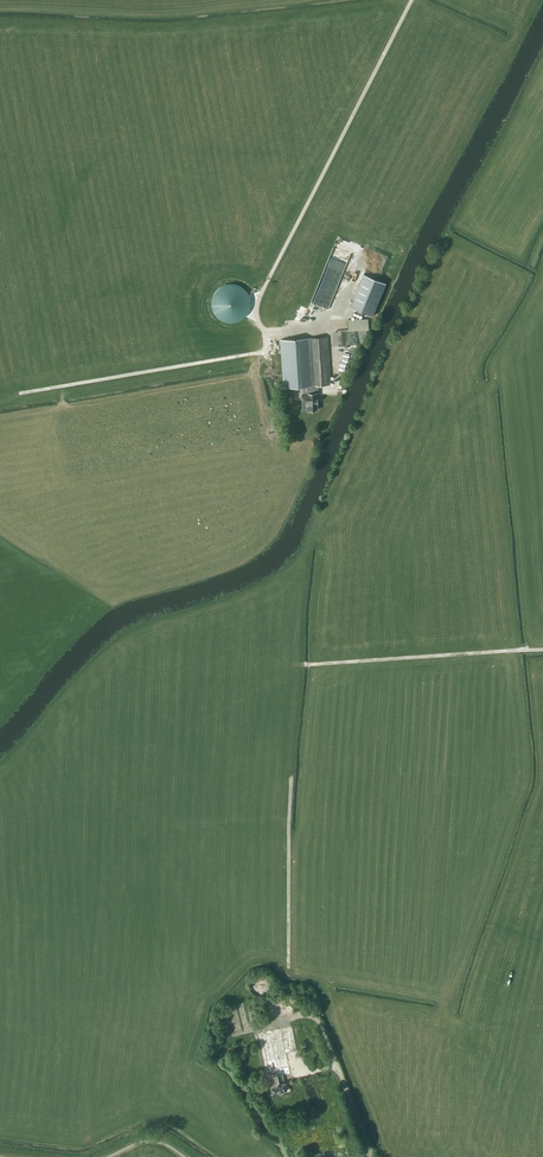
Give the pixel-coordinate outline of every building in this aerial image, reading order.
[(364,274),(350,307),(373,316),(386,283),(364,274)] [(314,410),(315,409),(318,409),(317,393),(319,393),(318,385),(331,384),(328,336),(281,339),(284,387),(303,386),(303,395),(302,395),(303,409),(310,408),(310,409),(312,409),(313,410),(314,410)] [(286,1053),(297,1050),(292,1026),(258,1034),(266,1072),(267,1072),(268,1075),(269,1075),(271,1085),(273,1093),(287,1089),(286,1085),(284,1074),(290,1073),(286,1053)]
